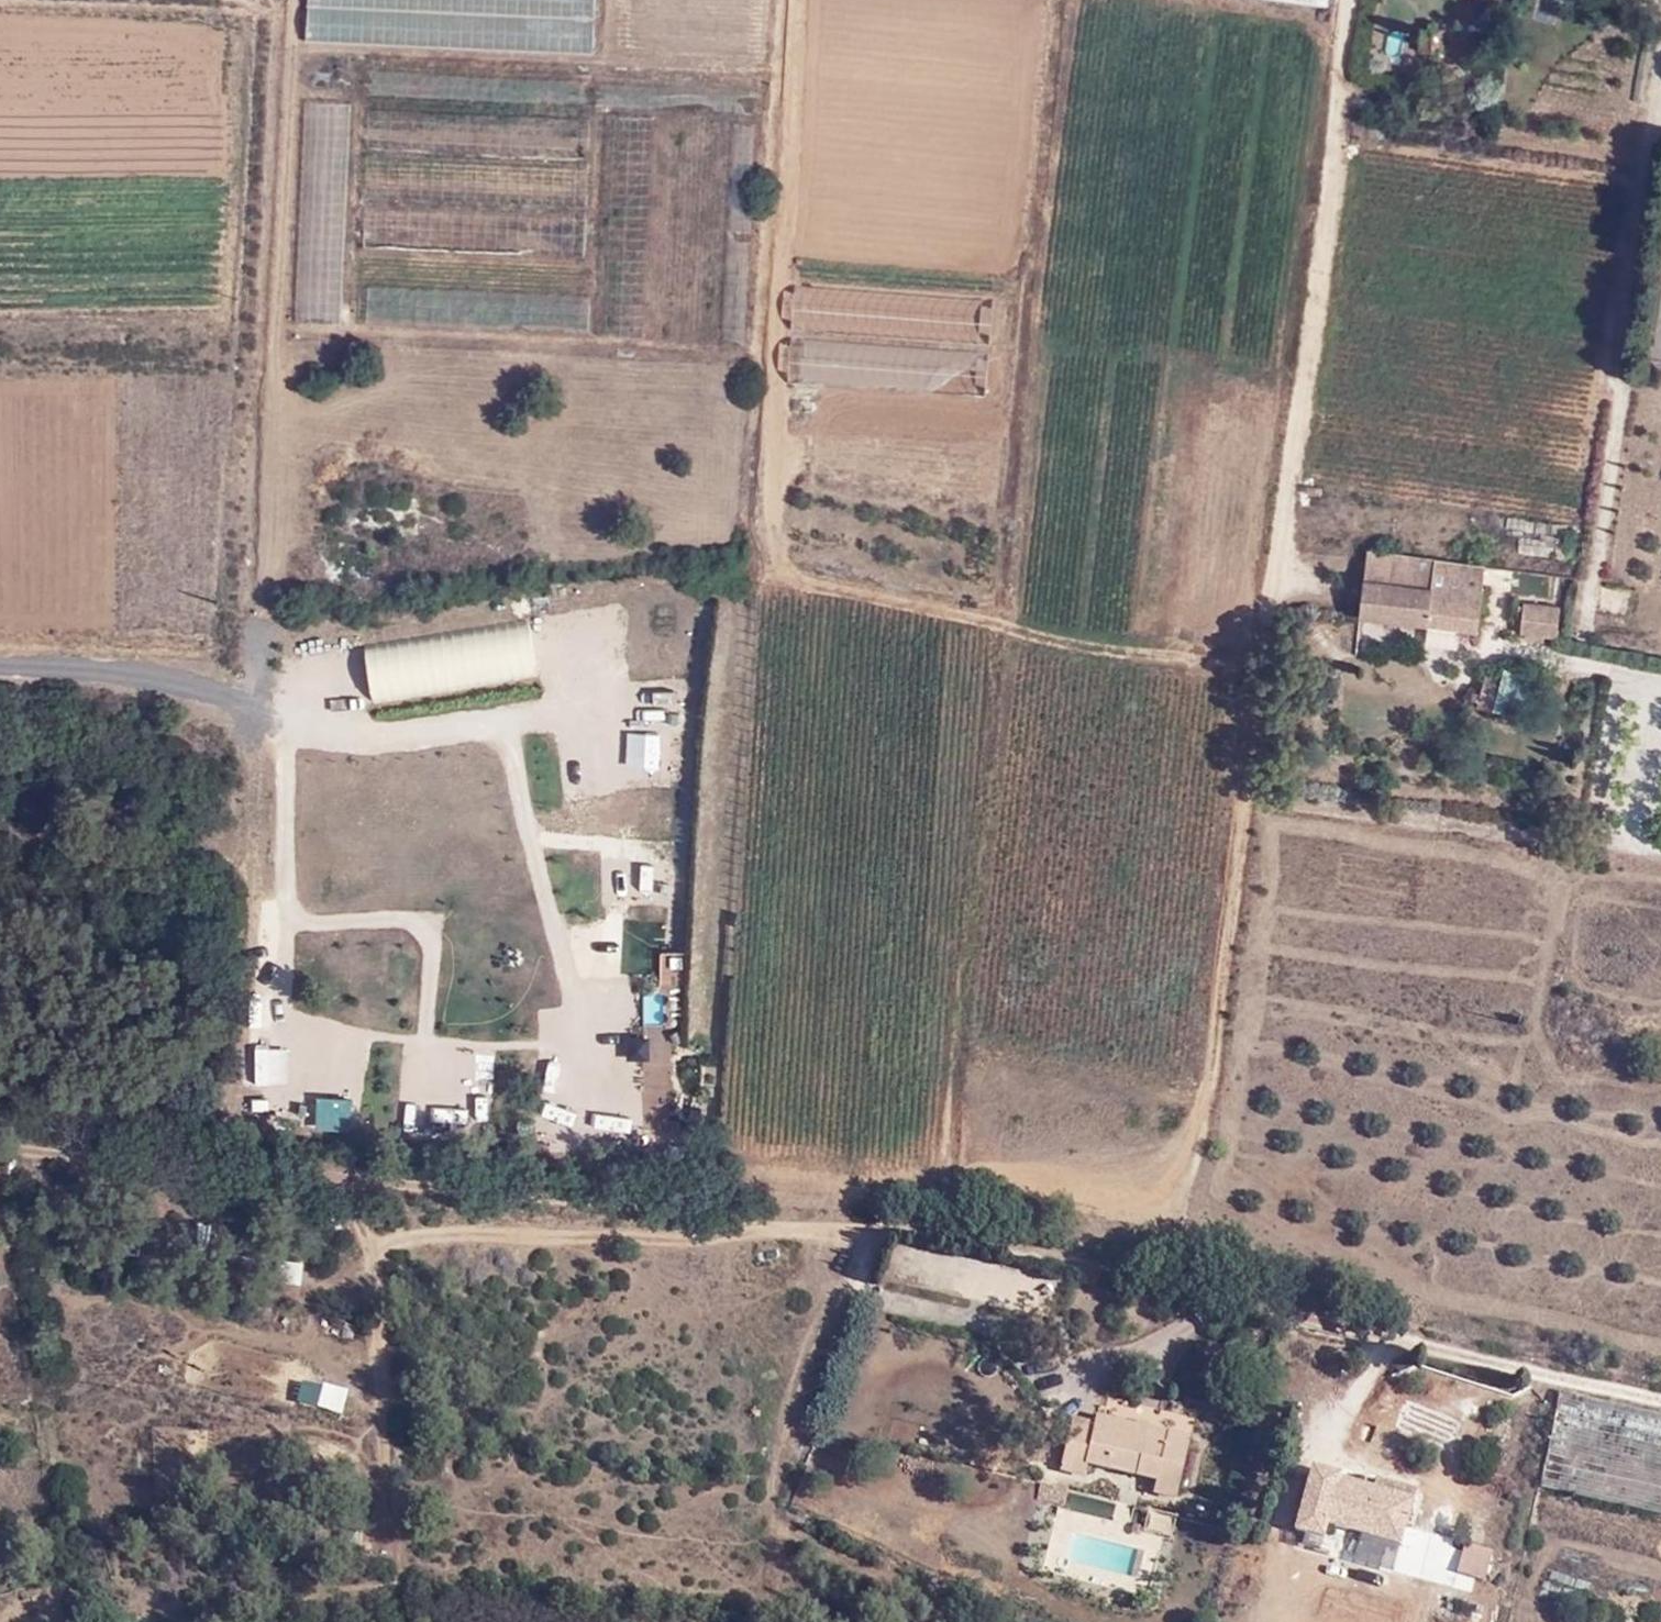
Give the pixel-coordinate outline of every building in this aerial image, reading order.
[(595,56),(597,0),(309,0),(308,42),(595,56)] [(1474,626),(1482,562),(1458,559),(1367,547),(1363,577),(1430,586),(1426,621),(1474,626)] [(1363,577),(1359,612),(1426,621),(1430,586),(1363,577)] [(1556,605),(1523,602),(1520,635),(1553,638),(1556,605)] [(1485,672),(1476,705),(1520,714),(1530,673),(1506,667),(1504,677),(1485,672)] [(1558,1391),(1537,1489),(1660,1516),(1660,1414),(1558,1391)] [(1086,1463),(1158,1480),(1155,1492),(1175,1496),(1189,1440),(1095,1417),(1094,1425),(1070,1419),(1060,1473),(1084,1476),(1086,1463)] [(1413,1491),(1374,1481),(1371,1495),(1334,1485),(1336,1478),(1311,1472),(1295,1530),(1320,1537),(1324,1523),(1399,1544),(1413,1491)] [(1489,1551),(1462,1544),(1454,1574),(1481,1580),(1489,1551)]
